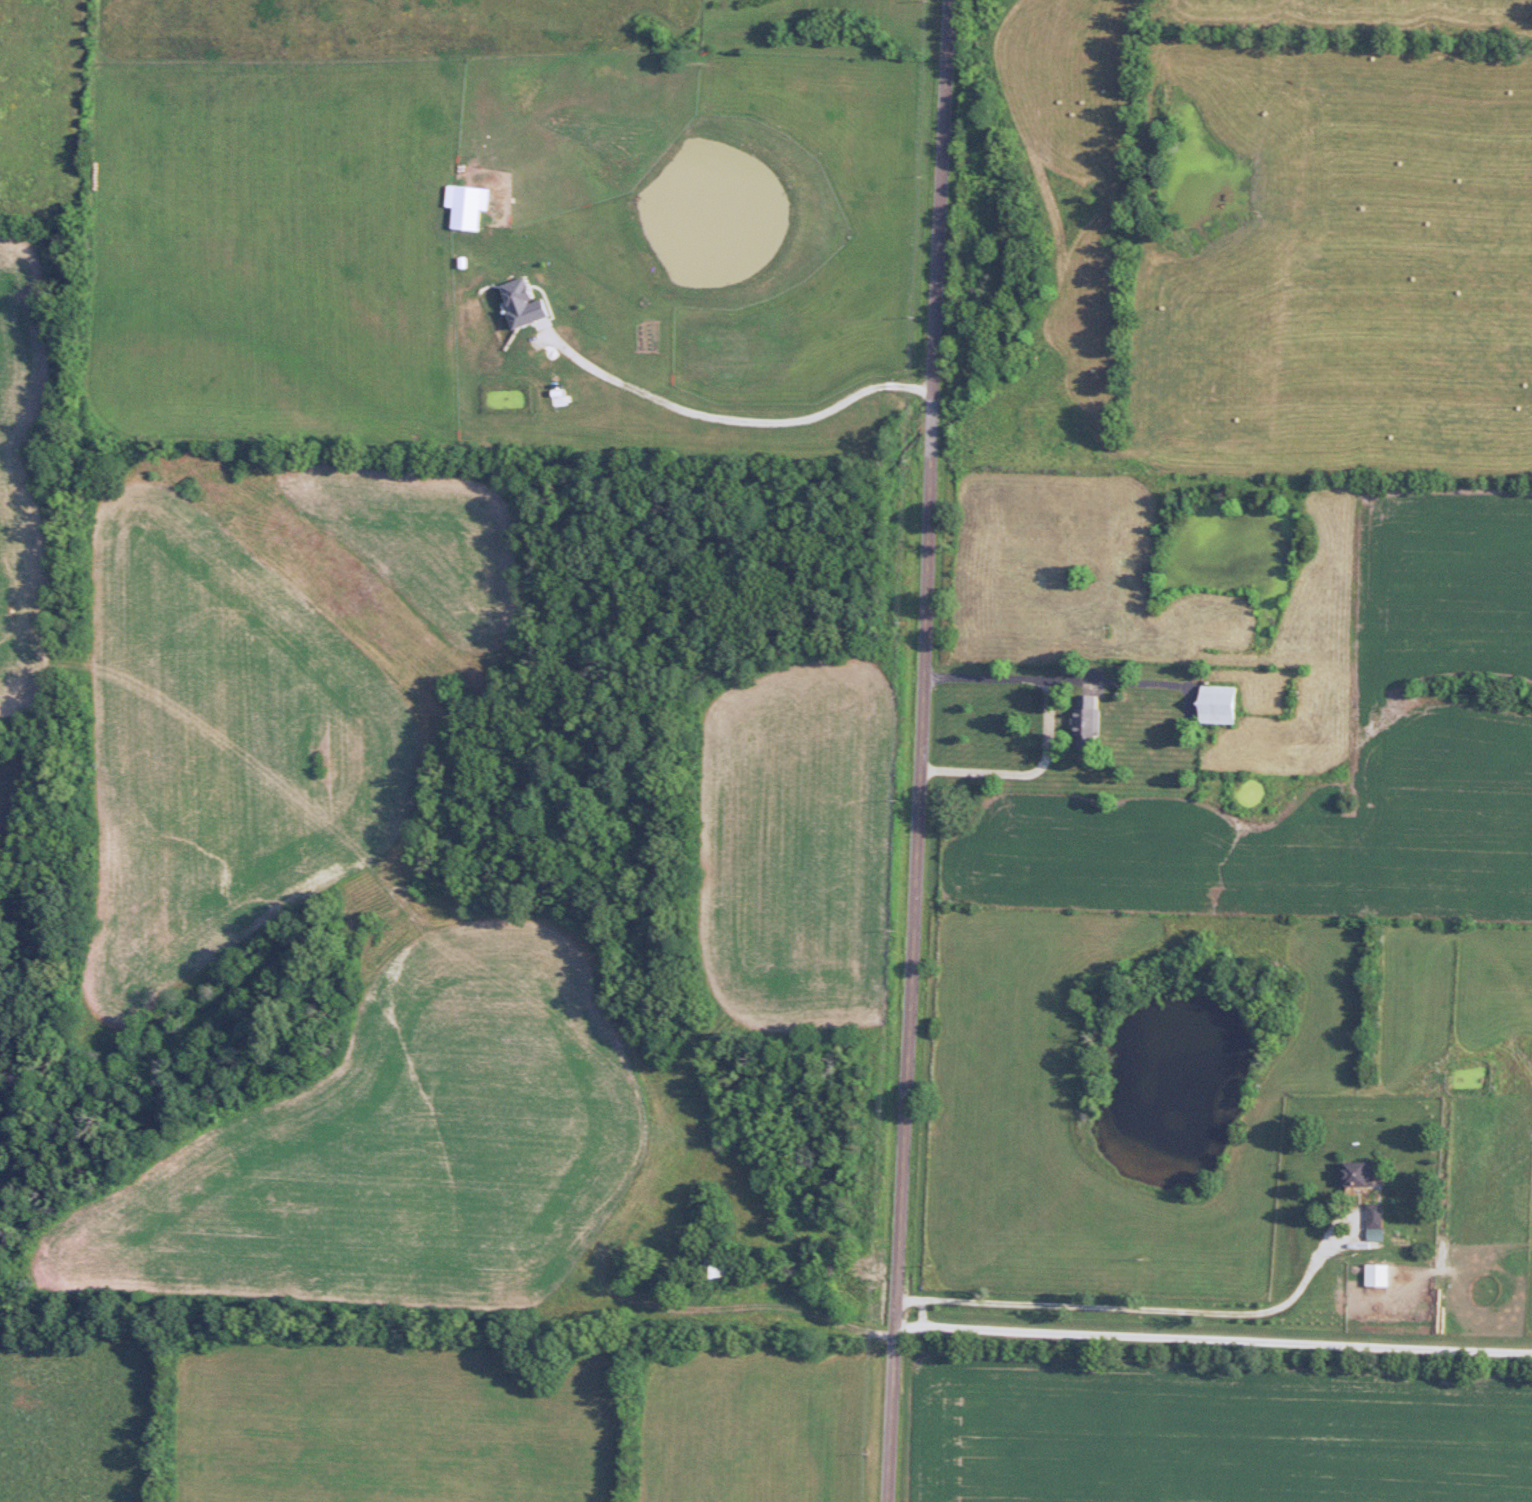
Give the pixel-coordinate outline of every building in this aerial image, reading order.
[(1242,724),(1243,686),(1204,685),(1203,723),(1242,724)] [(1101,706),(1061,706),(1062,735),(1102,734),(1101,706)] [(1342,1188),(1378,1188),(1378,1162),(1342,1162),(1342,1188)] [(1387,1205),(1370,1205),(1370,1241),(1387,1241),(1387,1205)] [(1367,1287),(1392,1287),(1392,1265),(1367,1265),(1367,1287)]
